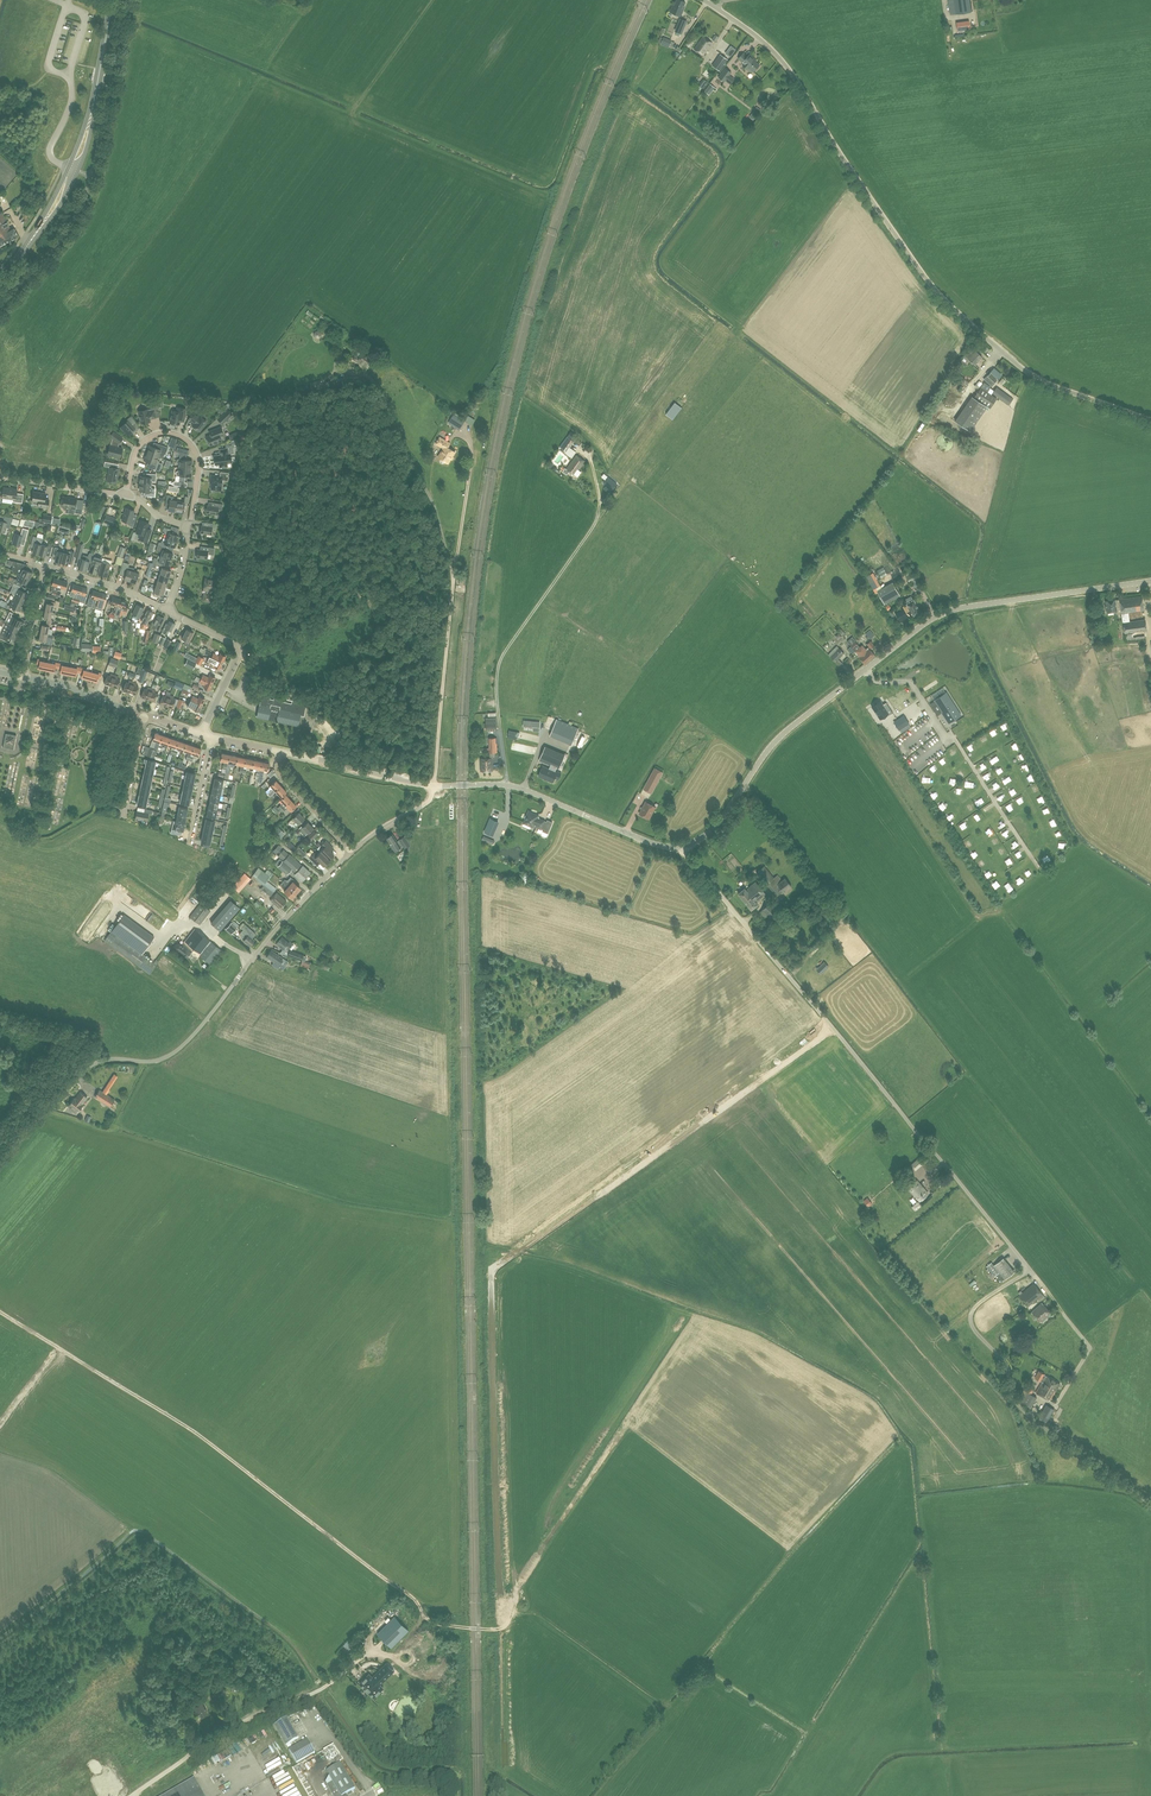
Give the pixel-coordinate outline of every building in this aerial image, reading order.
[(681,0),(677,0),(674,6),(673,5),(670,12),(680,16),(683,9),(682,9),(685,2),(681,0)] [(954,1),(948,2),(950,15),(964,13),(963,7),(955,9),(954,1)] [(680,33),(682,34),(687,21),(681,19),(676,31),(675,34),(679,36),(680,33)] [(702,36),(694,49),(703,55),(711,42),(702,36)] [(738,58),(744,64),(743,66),(747,69),(751,73),(753,71),(759,64),(753,59),(754,58),(749,54),(747,56),(743,53),(738,58)] [(722,68),(728,59),(720,54),(714,63),(722,68)] [(730,84),(731,83),(734,79),(730,75),(732,72),(725,68),(718,77),(725,82),(726,81),(730,84)] [(709,95),(715,87),(710,84),(704,91),(709,95)] [(761,110),(759,108),(757,107),(754,111),(750,117),(754,120),(761,110)] [(9,225),(2,213),(0,214),(0,229),(9,225)] [(0,229),(0,245),(19,236),(15,228),(11,230),(9,225),(0,229)] [(968,358),(976,364),(983,357),(975,350),(968,358)] [(362,365),(363,364),(368,367),(374,359),(364,352),(360,358),(356,355),(353,359),(362,365)] [(994,368),(984,377),(992,385),(1002,375),(994,368)] [(347,375),(336,378),(338,386),(351,383),(350,378),(348,378),(347,375)] [(324,387),(322,380),(313,382),(314,389),(324,387)] [(983,383),(981,388),(987,392),(990,388),(983,383)] [(993,393),(1008,404),(1013,398),(997,387),(993,393)] [(972,397),(956,422),(971,432),(987,406),(990,408),(997,398),(987,392),(981,388),(974,398),(972,397)] [(172,411),(170,423),(179,424),(180,421),(184,421),(186,409),(177,408),(177,412),(172,411)] [(139,411),(141,423),(150,422),(149,419),(152,418),(152,419),(156,418),(154,409),(150,410),(150,409),(148,410),(147,409),(139,411)] [(222,424),(233,414),(228,409),(217,419),(222,424)] [(193,413),(189,419),(195,423),(192,426),(194,427),(194,428),(197,431),(198,430),(199,431),(207,422),(200,416),(199,417),(193,413)] [(465,421),(454,414),(451,418),(456,421),(454,425),(460,428),(465,421)] [(128,421),(120,427),(127,436),(132,432),(133,433),(136,430),(132,426),(136,422),(131,415),(127,420),(128,421)] [(222,424),(227,429),(238,421),(234,415),(222,424)] [(225,439),(221,427),(212,430),(213,433),(212,433),(211,435),(206,437),(207,438),(206,440),(208,443),(209,444),(210,445),(225,439)] [(240,436),(238,431),(229,435),(231,440),(240,436)] [(571,431),(559,446),(561,447),(560,449),(566,453),(572,445),(572,444),(577,436),(571,431)] [(110,445),(107,454),(120,457),(122,448),(117,447),(118,444),(119,443),(120,443),(123,438),(113,432),(110,436),(113,439),(112,440),(111,445),(110,445)] [(168,446),(175,448),(177,443),(175,443),(177,439),(171,437),(170,441),(168,446)] [(445,461),(448,463),(455,452),(447,447),(450,443),(439,437),(436,443),(443,448),(438,457),(441,459),(440,460),(440,462),(442,463),(444,463),(445,461)] [(231,457),(230,453),(228,454),(227,448),(232,448),(231,440),(225,443),(226,448),(220,449),(220,455),(214,456),(215,464),(219,464),(219,467),(223,467),(223,470),(232,471),(232,468),(227,468),(227,463),(231,462),(235,461),(234,456),(231,457)] [(147,453),(158,457),(163,458),(164,454),(165,455),(168,447),(160,444),(159,449),(149,445),(147,449),(148,450),(147,453)] [(177,447),(176,452),(180,453),(180,459),(178,459),(177,460),(176,462),(178,464),(178,467),(191,468),(191,465),(192,465),(192,460),(185,460),(183,459),(184,455),(185,450),(177,447)] [(159,461),(157,460),(158,457),(147,453),(146,456),(145,456),(144,460),(153,463),(151,468),(159,471),(162,463),(159,462),(159,461)] [(577,455),(566,469),(565,468),(562,471),(567,474),(569,471),(578,477),(581,471),(579,469),(585,461),(577,455)] [(114,463),(105,461),(104,466),(109,467),(107,480),(116,482),(119,468),(113,467),(114,463)] [(190,471),(191,468),(178,467),(178,469),(178,471),(177,471),(176,472),(176,474),(177,476),(178,476),(178,481),(174,481),(173,485),(181,486),(182,482),(183,476),(183,475),(191,476),(192,472),(190,471)] [(221,491),(223,480),(228,480),(229,474),(229,473),(220,471),(220,475),(211,474),(210,481),(212,481),(211,485),(210,488),(211,489),(211,490),(212,490),(215,491),(215,490),(220,491),(221,491)] [(140,476),(140,483),(151,484),(151,481),(155,481),(156,474),(149,473),(149,477),(140,476)] [(608,476),(603,483),(612,490),(617,483),(608,476)] [(151,484),(140,483),(139,490),(147,491),(147,496),(154,496),(155,488),(151,488),(151,484)] [(17,489),(3,487),(3,489),(2,490),(1,491),(0,492),(1,494),(2,495),(2,497),(13,499),(12,501),(22,503),(23,494),(16,493),(17,489)] [(32,501),(38,502),(37,507),(40,507),(48,508),(49,499),(45,499),(46,493),(33,491),(32,501)] [(168,510),(175,511),(177,500),(173,500),(174,496),(170,496),(170,495),(167,495),(166,502),(169,503),(168,510)] [(177,500),(175,511),(183,512),(184,505),(187,505),(188,497),(185,496),(185,499),(181,499),(180,501),(177,500)] [(74,513),(81,514),(83,505),(76,504),(77,498),(70,497),(70,498),(62,497),(61,507),(72,509),(74,510),(74,513)] [(217,514),(218,510),(222,510),(222,504),(215,503),(214,506),(207,505),(206,513),(217,514)] [(126,508),(122,520),(130,523),(129,526),(133,527),(135,520),(132,519),(134,511),(126,508)] [(52,515),(43,514),(42,522),(51,523),(52,515)] [(111,524),(114,517),(106,514),(103,521),(111,524)] [(0,531),(5,533),(6,527),(9,528),(12,517),(4,516),(3,521),(0,520),(0,533),(0,531)] [(23,525),(33,528),(35,521),(25,519),(23,525)] [(140,521),(136,533),(141,534),(139,539),(147,542),(150,533),(146,531),(149,523),(140,521)] [(211,534),(212,529),(215,530),(216,524),(209,523),(208,526),(201,525),(200,533),(207,534),(206,536),(211,537),(211,534)] [(167,535),(166,538),(176,541),(178,535),(170,532),(171,529),(164,527),(163,530),(165,531),(164,533),(167,535)] [(21,539),(23,539),(25,540),(28,529),(22,528),(20,535),(15,534),(13,544),(20,546),(21,539)] [(32,552),(40,554),(42,545),(41,544),(43,539),(33,536),(31,545),(34,546),(32,552)] [(176,541),(166,538),(165,541),(162,540),(161,542),(159,542),(158,545),(164,547),(165,544),(175,547),(176,541)] [(48,546),(42,545),(40,554),(45,556),(47,549),(51,550),(52,544),(49,543),(48,546)] [(75,557),(80,558),(84,544),(79,543),(75,557)] [(164,547),(158,545),(156,550),(162,552),(161,556),(171,559),(172,553),(163,550),(164,547)] [(126,548),(120,546),(117,555),(123,557),(126,548)] [(207,559),(208,554),(213,555),(214,548),(200,546),(200,551),(197,551),(196,557),(207,559)] [(61,562),(64,553),(61,552),(61,550),(61,549),(55,547),(53,553),(57,554),(55,561),(61,562)] [(67,553),(64,553),(61,562),(68,564),(70,557),(73,558),(75,552),(69,551),(68,551),(67,553)] [(89,562),(92,563),(94,556),(94,553),(92,552),(90,553),(89,554),(88,556),(83,555),(82,559),(81,558),(78,568),(87,570),(89,562)] [(124,579),(129,581),(133,571),(132,570),(133,567),(131,567),(129,567),(128,566),(129,563),(125,562),(126,558),(129,559),(130,556),(126,554),(123,561),(119,573),(123,575),(123,574),(125,575),(124,579)] [(98,565),(100,566),(101,561),(102,558),(101,558),(94,556),(92,563),(89,571),(96,573),(98,565)] [(169,565),(171,559),(161,556),(159,559),(155,558),(153,562),(163,566),(164,563),(169,565)] [(102,558),(101,561),(100,566),(98,574),(107,576),(111,564),(111,560),(102,558)] [(19,574),(30,579),(33,573),(21,567),(22,563),(13,561),(12,565),(15,566),(12,570),(15,571),(19,574)] [(162,567),(160,574),(169,576),(171,570),(162,567)] [(214,567),(213,574),(222,576),(223,568),(214,567)] [(137,572),(133,571),(129,581),(136,583),(138,576),(142,577),(144,570),(140,569),(138,568),(137,572)] [(913,572),(907,576),(910,581),(916,578),(913,572)] [(30,579),(19,574),(17,579),(13,577),(11,581),(17,584),(18,580),(27,584),(30,579)] [(167,583),(169,576),(160,574),(158,580),(167,583)] [(58,587),(61,580),(54,577),(51,585),(52,585),(51,590),(51,591),(51,593),(52,594),(53,595),(48,594),(47,599),(55,600),(55,596),(55,595),(56,596),(57,591),(58,587)] [(203,590),(205,590),(205,593),(204,593),(203,601),(210,602),(212,594),(211,594),(211,591),(214,592),(216,579),(205,578),(203,590)] [(61,580),(58,587),(65,589),(68,582),(61,580)] [(167,583),(158,580),(156,586),(165,589),(167,583)] [(13,593),(25,599),(28,593),(19,589),(20,585),(17,584),(11,581),(10,583),(11,585),(13,586),(18,588),(15,594),(13,593)] [(893,582),(878,591),(885,604),(901,596),(893,582)] [(78,593),(80,586),(74,584),(71,591),(78,593)] [(902,595),(912,590),(909,585),(900,589),(902,595)] [(77,597),(75,602),(79,603),(80,601),(84,603),(88,593),(86,593),(87,588),(80,586),(78,593),(77,597)] [(163,595),(165,589),(156,586),(154,592),(155,592),(153,595),(160,598),(161,594),(163,595)] [(87,606),(95,608),(100,592),(93,590),(91,595),(90,594),(87,605),(87,606)] [(100,592),(95,608),(102,610),(105,602),(107,595),(100,592)] [(25,599),(13,593),(11,595),(14,596),(12,600),(23,605),(25,599)] [(1116,610),(1117,614),(1122,613),(1125,633),(1146,630),(1145,619),(1130,621),(1128,612),(1144,610),(1142,595),(1120,598),(1120,599),(1115,600),(1115,599),(1106,600),(1107,605),(1106,605),(1107,611),(1116,610)] [(117,606),(119,599),(113,596),(110,604),(117,606)] [(121,607),(127,609),(129,605),(125,604),(126,601),(119,599),(117,606),(116,610),(115,615),(114,617),(117,619),(118,618),(121,607)] [(23,605),(12,600),(10,605),(20,610),(23,605)] [(913,614),(913,615),(920,611),(913,600),(907,604),(909,607),(908,607),(908,606),(896,612),(900,620),(913,614)] [(46,603),(45,611),(52,612),(54,605),(55,605),(56,602),(51,601),(50,604),(46,603)] [(140,617),(141,614),(142,614),(144,612),(142,611),(144,608),(136,604),(132,614),(140,617)] [(126,618),(129,611),(124,609),(120,615),(126,618)] [(141,627),(144,628),(152,612),(148,609),(142,621),(143,622),(141,627)] [(10,611),(6,620),(5,620),(20,627),(22,621),(11,616),(12,613),(10,611)] [(52,612),(45,611),(43,618),(47,619),(46,622),(51,623),(52,620),(51,619),(52,612)] [(155,618),(153,621),(152,621),(151,626),(152,627),(158,630),(160,626),(164,617),(158,615),(156,618),(155,618)] [(2,626),(17,633),(20,627),(5,620),(6,620),(3,619),(2,622),(4,623),(2,626)] [(135,620),(131,620),(130,631),(134,631),(134,630),(135,630),(134,634),(139,635),(140,628),(135,628),(134,628),(135,620)] [(169,620),(168,624),(166,623),(162,632),(167,634),(169,630),(171,631),(175,623),(169,620)] [(42,624),(40,632),(51,634),(52,629),(49,629),(49,626),(51,626),(51,623),(46,622),(46,625),(42,624)] [(17,633),(2,626),(0,631),(0,638),(5,640),(7,635),(14,638),(17,633)] [(184,644),(189,646),(191,641),(189,640),(193,632),(186,629),(182,638),(186,640),(184,644)] [(875,634),(870,629),(865,633),(870,639),(875,634)] [(51,634),(40,632),(39,640),(43,641),(42,643),(51,645),(53,635),(51,634)] [(154,633),(152,641),(154,641),(154,643),(156,643),(157,642),(158,643),(160,635),(154,633)] [(868,647),(866,649),(862,644),(860,647),(852,638),(850,639),(851,640),(849,642),(860,656),(859,657),(865,664),(875,655),(870,649),(871,649),(875,646),(870,641),(867,644),(869,647),(869,648),(868,647)] [(168,649),(172,641),(167,639),(164,646),(168,649)] [(177,652),(181,643),(177,641),(173,650),(177,652)] [(81,651),(91,652),(92,644),(82,643),(81,651)] [(113,655),(113,647),(109,647),(108,651),(102,650),(102,655),(113,655)] [(202,653),(209,656),(210,656),(212,653),(207,651),(208,648),(205,647),(202,653)] [(835,662),(844,653),(839,648),(830,657),(835,662)] [(120,659),(122,655),(122,653),(115,651),(115,653),(113,657),(120,659)] [(213,653),(211,657),(222,662),(226,656),(220,653),(219,656),(213,653)] [(198,655),(195,662),(200,665),(201,665),(204,658),(198,655)] [(222,662),(211,657),(210,656),(209,656),(206,663),(214,666),(219,669),(222,662)] [(111,657),(108,664),(116,667),(119,660),(111,657)] [(47,669),(48,662),(40,661),(41,659),(38,659),(37,664),(39,664),(39,668),(47,669)] [(188,659),(185,665),(193,670),(196,664),(188,659)] [(48,662),(47,669),(54,671),(55,667),(58,668),(59,663),(56,662),(55,664),(48,662)] [(60,672),(68,674),(70,666),(62,665),(62,664),(59,663),(58,668),(61,668),(60,672)] [(80,672),(81,667),(78,667),(77,668),(70,666),(68,674),(76,675),(77,672),(80,672)] [(82,677),(89,679),(91,672),(84,670),(84,668),(81,667),(80,672),(83,673),(82,677)] [(148,670),(143,668),(138,681),(143,683),(146,676),(148,671),(148,670)] [(91,672),(89,679),(97,681),(98,677),(100,678),(102,673),(99,672),(98,673),(91,672)] [(111,685),(114,675),(110,673),(109,676),(107,675),(104,683),(111,685)] [(203,674),(201,678),(212,684),(215,677),(210,675),(209,677),(203,674)] [(118,676),(114,675),(111,685),(117,688),(120,680),(117,679),(118,676)] [(212,684),(201,678),(199,682),(205,685),(204,688),(209,691),(212,684)] [(123,690),(129,692),(133,681),(129,680),(128,682),(126,682),(123,690)] [(133,681),(129,692),(136,694),(139,686),(136,685),(137,683),(133,681)] [(184,684),(176,681),(173,687),(181,690),(184,684)] [(147,699),(151,688),(147,687),(146,689),(144,688),(141,696),(147,699)] [(155,690),(151,688),(147,699),(154,701),(157,693),(154,692),(155,690)] [(946,692),(934,700),(949,723),(961,715),(946,692)] [(166,706),(170,695),(166,694),(165,696),(162,695),(159,703),(166,706)] [(304,716),(307,703),(292,700),(291,703),(280,701),(281,697),(276,696),(275,700),(268,698),(269,695),(262,694),(260,705),(259,705),(257,716),(267,718),(267,719),(276,721),(277,721),(298,725),(300,715),(304,716)] [(174,696),(170,695),(166,706),(172,708),(175,700),(173,699),(174,696)] [(182,708),(185,701),(183,700),(184,698),(180,696),(180,699),(179,698),(176,706),(182,708)] [(190,700),(202,705),(205,698),(200,696),(198,698),(192,696),(190,700)] [(198,712),(202,705),(190,700),(189,704),(194,706),(193,709),(198,712)] [(893,713),(889,707),(886,709),(883,705),(880,701),(876,704),(872,706),(875,711),(878,715),(880,719),(884,717),(888,714),(889,715),(893,713)] [(909,723),(904,715),(894,722),(899,730),(909,723)] [(496,717),(486,717),(486,731),(497,730),(496,717)] [(557,719),(550,735),(572,744),(578,728),(557,719)] [(540,722),(524,721),(524,722),(523,726),(534,727),(533,731),(539,731),(540,726),(540,722)] [(159,745),(160,742),(163,735),(155,732),(152,739),(156,741),(153,748),(150,747),(147,746),(144,754),(154,758),(156,751),(157,751),(158,749),(159,745)] [(3,747),(13,749),(16,735),(6,733),(3,747)] [(170,738),(163,735),(160,742),(163,743),(168,745),(170,738)] [(488,738),(489,753),(490,757),(480,758),(481,771),(492,770),(492,759),(493,758),(493,757),(494,756),(495,756),(496,755),(497,753),(496,737),(488,738)] [(168,745),(175,747),(178,740),(170,738),(168,745)] [(186,743),(178,740),(175,747),(183,750),(186,743)] [(186,743),(183,750),(187,752),(186,754),(187,755),(186,759),(189,760),(191,753),(193,746),(186,743)] [(191,753),(189,760),(192,761),(194,754),(198,755),(201,748),(193,746),(191,753)] [(552,765),(551,769),(554,771),(556,766),(559,768),(564,756),(544,748),(539,759),(552,765)] [(228,762),(229,754),(222,753),(220,760),(228,762)] [(236,764),(237,756),(229,754),(228,762),(227,765),(226,769),(229,770),(230,766),(234,767),(234,763),(236,764)] [(246,758),(237,756),(236,764),(244,765),(246,758)] [(254,759),(246,758),(244,765),(247,766),(252,767),(254,759)] [(145,766),(154,768),(155,761),(147,759),(145,766)] [(260,769),(262,761),(254,759),(252,767),(257,768),(260,769)] [(263,772),(263,769),(268,770),(269,763),(268,761),(266,761),(265,762),(262,761),(260,769),(260,771),(259,776),(258,779),(258,782),(261,783),(262,777),(263,772)] [(143,774),(152,776),(154,768),(145,766),(143,774)] [(557,772),(554,771),(551,769),(543,766),(539,776),(553,781),(555,777),(558,779),(561,772),(557,771),(557,772)] [(662,772),(654,768),(647,780),(655,785),(662,772)] [(185,779),(193,781),(195,773),(187,772),(185,779)] [(150,784),(152,776),(143,774),(142,782),(150,784)] [(213,785),(222,787),(224,779),(215,778),(213,785)] [(183,787),(192,789),(193,781),(185,779),(183,787)] [(275,791),(281,786),(276,780),(270,785),(275,791)] [(149,791),(150,784),(142,782),(140,789),(149,791)] [(220,795),(222,787),(213,785),(212,793),(220,795)] [(286,791),(281,786),(275,791),(281,796),(286,791)] [(190,796),(192,789),(183,787),(182,795),(190,796)] [(139,797),(147,799),(149,791),(140,789),(139,797)] [(210,801),(219,802),(220,795),(212,793),(210,801)] [(280,810),(291,800),(289,797),(289,796),(287,794),(286,794),(280,799),(283,802),(281,804),(277,808),(280,810)] [(190,796),(182,795),(180,802),(189,804),(190,796)] [(1020,803),(1026,801),(1023,795),(1017,798),(1020,803)] [(147,799),(139,797),(137,805),(146,806),(147,799)] [(942,809),(947,805),(943,799),(938,803),(942,809)] [(291,800),(280,810),(282,812),(288,808),(290,811),(296,805),(291,800)] [(218,807),(219,802),(210,801),(208,808),(217,810),(221,811),(222,808),(218,807)] [(639,813),(640,814),(640,815),(641,816),(642,815),(645,817),(646,818),(647,819),(648,818),(649,818),(655,806),(645,801),(639,813)] [(178,813),(186,815),(188,808),(179,806),(178,813)] [(216,815),(217,810),(208,808),(207,816),(215,818),(218,819),(219,815),(216,815)] [(145,809),(144,812),(137,811),(135,818),(147,821),(149,813),(152,814),(152,810),(145,809)] [(548,817),(547,821),(539,818),(538,816),(538,815),(528,811),(527,815),(525,815),(524,817),(525,818),(524,821),(532,823),(531,826),(533,827),(534,826),(548,831),(553,819),(548,817)] [(294,823),(296,826),(298,823),(304,818),(298,812),(293,818),(296,821),(294,823)] [(186,815),(178,813),(176,821),(185,823),(186,815)] [(204,826),(213,828),(215,820),(206,818),(204,826)] [(491,818),(485,831),(494,835),(499,821),(491,818)] [(183,831),(185,823),(176,821),(174,821),(171,833),(176,834),(177,829),(183,831)] [(304,836),(313,827),(308,822),(302,827),(301,826),(295,831),(298,834),(301,832),(304,836)] [(203,834),(211,835),(213,828),(204,826),(203,834)] [(211,835),(203,834),(201,841),(210,843),(211,835)] [(397,842),(393,834),(386,839),(391,846),(394,851),(403,846),(404,849),(410,845),(404,837),(399,840),(399,841),(397,842)] [(323,848),(321,850),(329,858),(330,857),(331,858),(332,858),(333,858),(334,857),(334,856),(334,855),(333,855),(334,854),(329,849),(332,846),(326,840),(321,845),(323,848)] [(283,861),(289,854),(278,844),(272,851),(283,860),(283,861)] [(303,857),(307,854),(300,847),(295,851),(303,857)] [(329,858),(321,850),(320,851),(320,852),(317,855),(314,853),(309,857),(315,864),(318,861),(323,866),(324,865),(324,866),(325,866),(326,866),(327,865),(327,864),(327,863),(327,862),(329,860),(328,859),(329,858)] [(289,854),(283,861),(283,860),(280,858),(275,863),(278,866),(287,874),(290,870),(292,871),(294,874),(302,865),(301,864),(289,854)] [(303,865),(302,865),(294,874),(301,880),(302,881),(310,872),(310,871),(309,871),(303,865)] [(764,865),(756,872),(776,896),(783,891),(784,892),(792,886),(785,877),(777,883),(772,880),(774,878),(764,865)] [(1029,876),(1034,873),(1031,868),(1026,871),(1029,876)] [(263,885),(261,888),(270,896),(276,888),(267,881),(273,874),(267,869),(265,872),(262,870),(255,878),(262,884),(261,884),(263,885)] [(245,873),(232,886),(238,891),(250,878),(245,873)] [(300,888),(293,881),(294,880),(291,878),(288,882),(285,879),(283,882),(285,884),(284,885),(295,895),(297,892),(298,893),(301,890),(299,889),(300,888)] [(285,884),(283,882),(282,881),(280,885),(286,890),(284,892),(292,898),(295,895),(284,885),(285,884)] [(745,888),(738,893),(751,909),(758,904),(756,901),(766,893),(756,881),(746,889),(745,888)] [(281,908),(287,901),(277,893),(271,900),(281,908)] [(775,919),(785,909),(781,905),(778,907),(772,901),(762,910),(768,915),(770,917),(771,917),(772,916),(775,919)] [(131,914),(134,911),(122,903),(120,906),(131,914)] [(210,911),(200,903),(190,916),(200,924),(210,911)] [(104,940),(150,974),(156,964),(142,954),(154,937),(124,914),(104,940)] [(233,920),(226,929),(231,933),(239,925),(233,920)] [(249,945),(254,940),(252,938),(256,933),(247,925),(246,925),(245,924),(242,928),(243,929),(239,933),(245,938),(243,940),(249,945)] [(200,953),(209,941),(196,929),(191,935),(190,934),(182,945),(178,943),(175,947),(194,961),(199,955),(210,964),(221,950),(210,941),(200,953)] [(283,949),(284,948),(287,950),(293,944),(290,941),(288,942),(281,937),(276,943),(283,949)] [(278,965),(283,958),(271,950),(266,956),(273,961),(272,964),(277,968),(280,966),(278,965)] [(289,950),(288,955),(304,961),(306,956),(289,950)] [(826,961),(818,969),(823,974),(831,965),(826,961)] [(100,1090),(95,1097),(109,1107),(115,1099),(106,1094),(118,1076),(114,1074),(102,1091),(100,1090)] [(74,1098),(68,1106),(70,1107),(69,1109),(76,1114),(83,1105),(82,1104),(87,1097),(80,1092),(76,1097),(77,1098),(76,1099),(74,1098)] [(918,1160),(912,1165),(916,1169),(921,1165),(918,1160)] [(928,1193),(917,1180),(909,1187),(920,1200),(928,1193)] [(1014,1271),(1003,1257),(995,1264),(992,1261),(987,1265),(995,1276),(999,1272),(1005,1279),(1014,1271)] [(1043,1294),(1034,1283),(1019,1294),(1028,1306),(1043,1294)] [(1051,1312),(1042,1302),(1031,1312),(1041,1322),(1051,1312)] [(1036,1392),(1050,1400),(1060,1383),(1039,1371),(1035,1377),(1040,1380),(1041,1378),(1043,1379),(1036,1392)] [(1020,1401),(1030,1407),(1036,1397),(1031,1394),(1034,1388),(1029,1385),(1020,1401)] [(1046,1420),(1053,1408),(1047,1405),(1042,1413),(1039,1411),(1037,1415),(1046,1420)] [(351,1649),(355,1645),(350,1640),(346,1644),(351,1649)] [(372,1677),(369,1674),(360,1683),(365,1688),(366,1687),(370,1691),(369,1692),(374,1697),(383,1688),(380,1685),(394,1671),(386,1663),(372,1677)] [(274,1724),(286,1745),(299,1738),(286,1717),(274,1724)] [(289,1750),(296,1763),(315,1752),(307,1739),(289,1750)] [(387,1751),(389,1747),(380,1742),(378,1745),(387,1751)] [(235,1750),(241,1762),(245,1760),(238,1748),(235,1750)] [(217,1756),(221,1763),(225,1760),(221,1753),(217,1756)] [(346,1793),(355,1788),(340,1763),(326,1771),(332,1781),(326,1784),(333,1795),(347,1795),(346,1793)] [(281,1783),(290,1776),(287,1772),(278,1780),(281,1783)] [(163,1795),(205,1795),(195,1778),(163,1795)] [(296,1782),(281,1788),(283,1793),(298,1787),(296,1782)]
